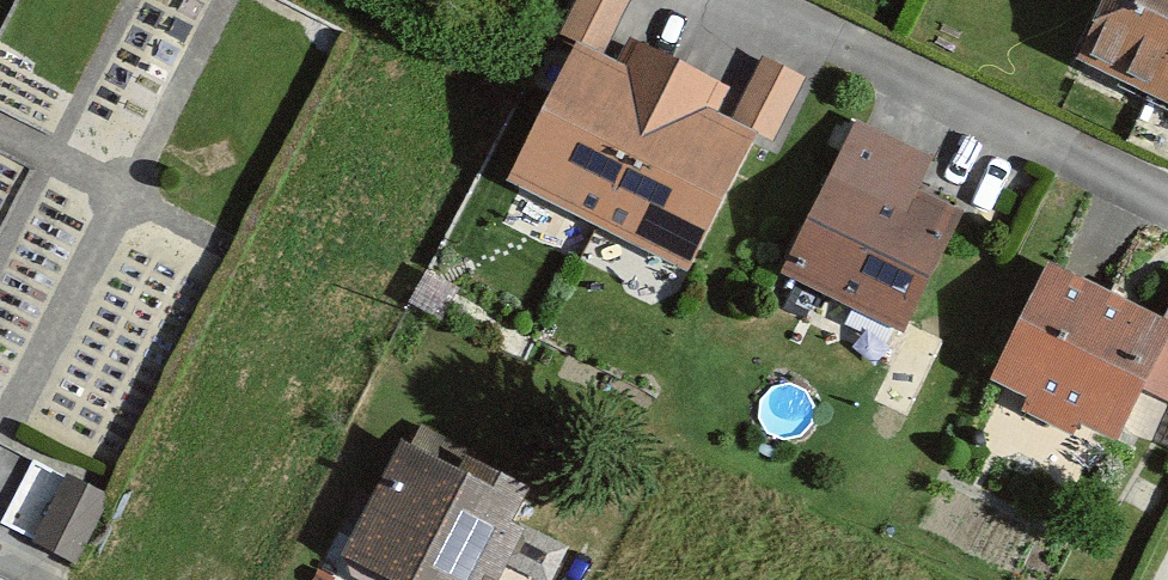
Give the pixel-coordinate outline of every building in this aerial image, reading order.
[(560,33),(575,40),(604,53),(628,0),(575,0),(560,33)] [(1167,104),(1167,0),(1100,0),(1090,21),(1093,22),(1075,59),(1084,63),(1167,104)] [(521,188),(598,225),(678,61),(631,39),(621,61),(604,53),(575,40),(551,90),(507,181),(521,188)] [(784,67),(763,56),(732,120),(754,131),(774,141),(806,77),(784,67)] [(678,61),(598,225),(687,268),(690,261),(706,229),(748,142),(754,131),(732,120),(717,113),(730,86),(678,61)] [(837,150),(778,272),(796,281),(903,333),(907,323),(959,216),(961,212),(918,191),(934,156),(865,122),(853,117),(850,124),(837,150)] [(989,378),(1004,385),(1107,437),(1116,441),(1142,390),(1167,337),(1167,322),(1161,319),(1082,279),(1062,269),(1047,262),(989,378)] [(459,287),(428,271),(410,305),(441,321),(456,292),(459,287)] [(1142,390),(1167,403),(1167,337),(1142,390)] [(421,424),(410,446),(458,470),(466,455),(473,458),(476,452),(421,424)] [(482,575),(492,579),(501,579),(528,527),(514,520),(531,487),(473,458),(466,455),(458,470),(410,446),(402,441),(352,539),(343,556),(391,579),(480,579),(482,575)] [(87,488),(65,477),(34,539),(74,560),(95,519),(106,497),(87,488)]
